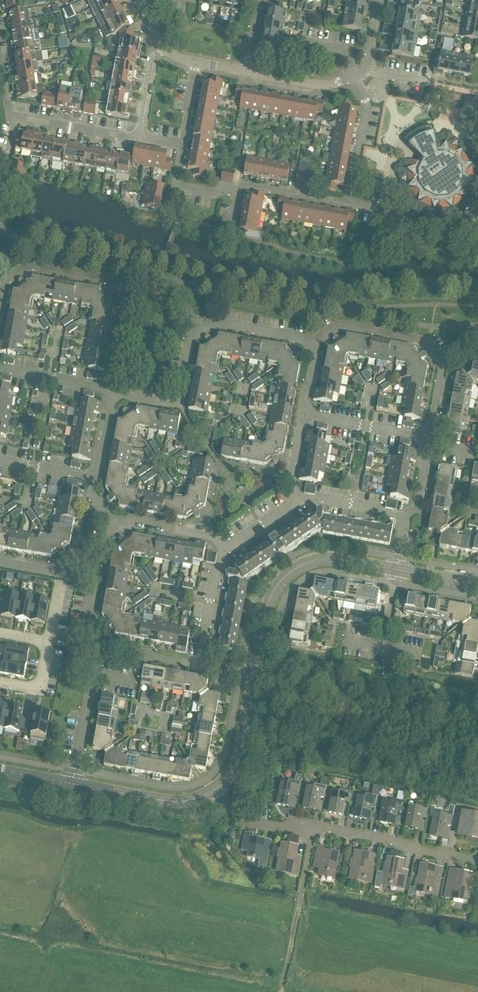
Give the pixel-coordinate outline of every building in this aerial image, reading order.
[(91,9),(92,9),(109,0),(87,0),(91,9)] [(91,9),(96,18),(120,7),(117,0),(109,0),(92,9),(91,9)] [(221,8),(232,10),(234,0),(223,0),(221,8)] [(232,10),(243,12),(245,0),(234,0),(232,10)] [(366,0),(348,0),(347,6),(365,10),(365,5),(366,0)] [(418,14),(419,6),(421,7),(421,4),(402,0),(400,11),(418,14)] [(58,5),(50,6),(51,13),(59,12),(58,5)] [(468,5),(467,12),(466,16),(477,18),(477,7),(468,5)] [(347,6),(346,12),(345,17),(363,20),(364,14),(364,12),(365,10),(347,6)] [(127,15),(125,12),(123,13),(120,7),(96,18),(101,28),(127,15)] [(30,19),(28,10),(8,13),(9,20),(7,21),(8,24),(33,20),(32,19),(30,19)] [(269,10),(268,12),(267,17),(267,21),(284,25),(286,13),(283,13),(279,12),(269,10)] [(400,11),(398,21),(419,25),(421,14),(418,14),(400,11)] [(128,18),(127,15),(101,28),(106,38),(119,32),(120,36),(133,34),(126,19),(128,18)] [(477,29),(477,18),(466,16),(465,26),(477,29)] [(358,31),(357,35),(363,36),(364,31),(361,31),(361,27),(363,20),(345,17),(343,28),(358,31)] [(12,35),(38,31),(36,20),(33,20),(8,24),(8,28),(11,28),(12,35)] [(266,26),(265,32),(283,35),(284,25),(267,21),(266,26)] [(398,21),(396,32),(417,36),(419,25),(398,21)] [(462,37),(477,40),(476,48),(477,48),(477,29),(465,26),(462,37)] [(38,31),(12,35),(13,42),(10,42),(11,46),(36,42),(40,41),(38,31)] [(266,43),(280,46),(283,35),(265,32),(264,38),(263,42),(260,42),(259,46),(262,47),(265,47),(266,43)] [(396,32),(394,43),(415,46),(417,36),(396,32)] [(141,50),(139,50),(140,44),(132,42),(133,34),(120,36),(118,51),(140,55),(141,50)] [(36,43),(36,42),(11,46),(12,49),(14,49),(15,56),(35,53),(34,44),(36,43)] [(394,43),(392,53),(389,53),(389,57),(394,58),(395,54),(413,58),(415,46),(394,43)] [(449,50),(442,49),(438,68),(435,67),(433,73),(438,74),(438,71),(449,73),(452,55),(448,54),(449,50)] [(140,55),(118,51),(116,61),(136,65),(137,59),(139,59),(140,55)] [(41,52),(35,53),(15,56),(16,63),(14,63),(14,67),(39,63),(43,63),(41,52)] [(463,57),(452,55),(449,73),(460,75),(463,57)] [(474,59),(463,57),(460,75),(471,77),(474,59)] [(116,61),(114,72),(136,76),(137,73),(135,72),(136,65),(116,61)] [(17,70),(18,77),(34,75),(39,75),(37,65),(40,65),(39,63),(14,67),(15,71),(17,70)] [(114,72),(112,82),(132,86),(133,79),(136,79),(136,76),(114,72)] [(15,85),(12,86),(13,89),(42,85),(40,74),(39,75),(34,75),(18,77),(14,78),(15,85)] [(211,79),(210,85),(204,83),(202,91),(199,90),(199,94),(222,98),(222,97),(220,96),(222,81),(211,79)] [(112,82),(110,93),(132,97),(133,94),(131,93),(132,86),(112,82)] [(17,100),(37,97),(43,98),(43,95),(42,85),(13,89),(14,93),(16,92),(17,100)] [(249,110),(249,112),(250,113),(254,90),(251,89),(250,92),(243,91),(244,88),(238,87),(235,98),(241,99),(240,108),(249,110)] [(55,96),(53,108),(63,110),(63,112),(68,113),(72,91),(60,89),(59,96),(55,96)] [(254,90),(250,113),(252,113),(252,111),(261,112),(264,94),(257,93),(258,90),(254,90)] [(72,114),(73,112),(83,113),(85,102),(81,101),(83,93),(72,91),(68,113),(72,114)] [(43,98),(41,106),(47,107),(49,95),(44,93),(43,95),(43,98)] [(110,93),(108,104),(128,107),(129,100),(132,101),(132,97),(110,93)] [(264,94),(261,112),(270,114),(270,116),(271,117),(276,94),(272,93),(272,96),(264,94)] [(200,105),(217,108),(219,99),(221,99),(222,98),(199,94),(198,97),(201,98),(200,105)] [(282,116),(286,98),(279,97),(279,94),(276,94),(271,117),(273,117),(273,114),(282,116)] [(49,95),(47,107),(53,108),(55,96),(49,95)] [(293,120),(297,98),(293,97),(293,100),(286,98),(282,116),(292,118),(291,120),(293,120)] [(297,98),(293,120),(294,121),(294,118),(304,120),(307,102),(300,101),(300,98),(297,98)] [(85,102),(83,113),(89,115),(91,102),(85,101),(85,102)] [(322,114),(324,103),(314,101),(314,104),(307,102),(304,120),(313,122),(313,124),(314,124),(316,113),(322,114)] [(97,103),(91,102),(89,115),(95,116),(97,103)] [(338,118),(335,117),(335,119),(358,123),(359,119),(356,119),(357,111),(351,110),(352,104),(345,103),(340,102),(338,118)] [(108,104),(106,115),(128,119),(129,115),(127,115),(128,107),(108,104)] [(195,115),(218,119),(218,118),(216,117),(217,108),(200,105),(198,112),(196,111),(195,115)] [(196,126),(214,129),(215,120),(218,121),(218,119),(195,115),(194,119),(197,119),(196,126)] [(337,120),(335,130),(353,133),(355,126),(357,126),(358,123),(335,119),(335,120),(337,120)] [(192,133),(191,136),(214,140),(214,139),(212,139),(214,129),(196,126),(194,133),(192,133)] [(17,138),(15,150),(32,153),(36,130),(33,130),(32,132),(25,131),(19,130),(17,138)] [(41,161),(42,160),(41,160),(42,155),(43,155),(46,139),(46,140),(47,135),(39,133),(40,131),(36,130),(32,153),(31,159),(41,161)] [(352,140),(353,133),(335,130),(334,139),(331,139),(331,140),(354,144),(355,141),(352,140)] [(394,169),(395,172),(397,174),(399,175),(399,179),(401,180),(399,182),(399,186),(399,187),(396,189),(396,193),(398,195),(402,196),(403,196),(405,199),(408,199),(407,202),(409,204),(409,205),(409,207),(408,210),(410,213),(413,214),(416,213),(418,212),(421,214),(423,213),(424,215),(427,216),(428,217),(428,218),(429,221),(432,223),(435,223),(437,220),(439,219),(442,218),(443,217),(446,218),(448,218),(449,218),(451,219),(453,221),(456,221),(459,219),(459,216),(460,214),(462,212),(463,210),(465,210),(467,209),(468,208),(470,208),(473,209),(476,208),(477,204),(476,202),(476,200),(476,199),(477,196),(476,194),(477,193),(477,158),(477,157),(475,155),(473,154),(473,152),(472,149),(472,147),(472,144),(471,141),(467,140),(465,141),(463,141),(460,140),(458,141),(457,139),(454,137),(453,136),(452,133),(449,131),(446,132),(444,134),(442,135),(439,136),(437,138),(425,141),(419,132),(409,137),(402,145),(419,159),(417,163),(411,160),(408,161),(405,160),(402,161),(401,164),(399,165),(396,166),(394,169)] [(214,140),(191,136),(190,140),(193,140),(192,147),(210,151),(211,141),(214,142),(214,140)] [(53,138),(53,141),(46,140),(46,139),(43,155),(42,155),(41,160),(42,160),(51,161),(50,164),(52,164),(57,139),(53,138)] [(63,164),(67,143),(60,142),(60,140),(57,139),(52,164),(54,164),(54,162),(63,164)] [(354,144),(331,140),(331,141),(333,142),(331,151),(349,154),(351,147),(353,148),(354,144)] [(73,168),(78,143),(74,142),(74,145),(67,143),(63,164),(72,165),(72,168),(73,168)] [(84,168),(88,147),(81,146),(82,144),(78,143),(73,168),(75,168),(75,166),(84,168)] [(131,167),(133,167),(133,165),(143,167),(146,149),(139,148),(140,145),(136,144),(135,147),(131,167)] [(95,172),(99,147),(96,146),(95,149),(92,148),(88,147),(84,168),(92,169),(93,169),(93,172),(95,172)] [(106,172),(110,151),(102,150),(103,148),(99,147),(95,172),(96,172),(97,170),(106,172)] [(153,171),(157,148),(154,147),(153,150),(146,149),(143,167),(152,168),(152,171),(153,171)] [(210,151),(192,147),(191,154),(188,154),(187,158),(210,162),(210,160),(208,160),(210,151)] [(390,152),(389,149),(386,147),(383,148),(381,151),(383,154),(385,156),(388,155),(390,152)] [(155,169),(170,172),(172,160),(167,159),(168,153),(160,151),(161,149),(157,148),(153,171),(154,171),(155,169)] [(116,176),(121,151),(117,150),(117,153),(110,151),(106,172),(115,173),(114,176),(116,176)] [(124,154),(124,152),(121,151),(116,176),(118,176),(118,174),(128,176),(131,155),(124,154)] [(330,160),(327,160),(327,161),(350,165),(351,162),(348,161),(349,154),(331,151),(330,160)] [(257,159),(247,157),(244,175),(251,177),(251,179),(254,180),(258,157),(257,157),(257,159)] [(265,179),(269,161),(259,160),(260,157),(258,157),(254,180),(258,181),(258,178),(265,179)] [(186,161),(189,162),(188,169),(194,170),(193,176),(205,178),(207,163),(210,163),(210,162),(187,158),(186,161)] [(269,161),(265,179),(272,180),(272,183),(275,184),(280,161),(278,161),(278,163),(269,161)] [(281,164),(281,161),(280,161),(275,184),(279,185),(280,182),(287,183),(290,165),(281,164)] [(350,165),(327,161),(327,163),(329,163),(328,172),(345,175),(347,168),(349,169),(350,165)] [(25,165),(13,163),(12,169),(24,171),(25,165)] [(10,174),(23,177),(24,171),(12,169),(10,174)] [(229,171),(223,170),(221,181),(227,182),(229,171)] [(302,185),(304,173),(298,172),(296,184),(302,185)] [(323,181),(323,183),(326,183),(324,189),(336,191),(337,185),(346,187),(347,183),(344,183),(345,175),(328,172),(326,182),(323,181)] [(163,194),(164,186),(147,183),(145,193),(143,193),(142,194),(165,198),(166,194),(163,194)] [(244,205),(242,205),(241,208),(264,212),(264,211),(262,211),(265,195),(253,193),(252,199),(246,198),(244,205)] [(143,206),(160,209),(162,201),(165,201),(165,198),(142,194),(142,196),(144,196),(143,206)] [(277,209),(283,210),(285,199),(279,198),(277,209)] [(283,210),(281,222),(282,222),(283,220),(292,222),(296,204),(289,202),(289,200),(285,199),(283,210)] [(303,226),(307,203),(303,202),(303,205),(296,204),(292,222),(302,223),(301,226),(303,226)] [(314,225),(317,208),(310,206),(310,204),(307,203),(303,226),(304,226),(304,224),(314,225)] [(324,230),(328,207),(325,206),(324,209),(317,208),(314,225),(323,227),(322,230),(324,230)] [(332,208),(328,207),(324,230),(325,230),(326,228),(335,229),(338,212),(331,210),(332,208)] [(260,223),(261,213),(264,214),(264,212),(241,208),(240,212),(243,212),(242,219),(260,223)] [(338,212),(335,229),(344,231),(344,233),(346,234),(348,222),(353,223),(356,212),(346,210),(345,213),(338,212)] [(260,223),(242,219),(240,226),(238,226),(237,230),(244,231),(243,237),(261,240),(263,234),(258,233),(260,223)] [(32,282),(27,285),(24,280),(19,284),(22,288),(19,290),(18,291),(15,291),(14,291),(11,306),(30,309),(31,300),(35,297),(44,299),(48,280),(33,278),(32,282)] [(48,280),(44,299),(54,301),(57,282),(48,280)] [(57,282),(54,301),(63,303),(67,284),(57,282)] [(73,304),(76,286),(67,284),(63,303),(73,304)] [(76,286),(73,304),(82,306),(86,287),(76,286)] [(91,308),(92,309),(94,311),(92,321),(110,324),(113,309),(109,308),(106,304),(111,300),(107,296),(103,299),(101,296),(100,294),(100,290),(92,289),(86,287),(82,306),(91,308)] [(30,309),(11,306),(9,315),(28,319),(30,309)] [(28,319),(9,315),(8,325),(26,328),(28,319)] [(90,330),(92,331),(109,334),(110,324),(92,321),(90,330)] [(6,334),(24,337),(26,328),(8,325),(6,334)] [(92,331),(90,330),(89,339),(92,340),(107,343),(109,334),(92,331)] [(17,346),(23,347),(24,337),(6,334),(4,343),(17,346)] [(218,355),(220,354),(231,356),(234,338),(219,335),(218,339),(213,342),(210,338),(206,341),(209,345),(204,349),(200,348),(197,363),(216,366),(218,355)] [(332,349),(328,348),(326,363),(344,367),(346,357),(349,355),(358,357),(362,338),(347,336),(346,339),(343,341),(342,343),(339,338),(334,341),(337,346),(332,349)] [(234,338),(231,356),(240,358),(244,339),(234,338)] [(362,338),(358,357),(368,359),(372,340),(362,338)] [(92,340),(89,339),(87,348),(92,349),(105,352),(107,343),(92,340)] [(249,360),(253,341),(244,339),(240,358),(249,360)] [(378,360),(381,342),(372,340),(368,359),(378,360)] [(259,361),(262,343),(253,341),(249,360),(259,361)] [(17,346),(4,343),(0,342),(0,353),(16,356),(17,346)] [(381,342),(378,360),(387,362),(390,343),(381,342)] [(268,363),(272,345),(262,343),(259,361),(268,363)] [(390,343),(387,362),(397,364),(400,345),(390,343)] [(300,366),(296,365),(294,362),(293,361),(297,358),(294,353),(289,356),(287,352),(286,351),(287,347),(272,345),(268,363),(279,365),(280,367),(278,378),(297,381),(300,366)] [(424,366),(421,361),(425,358),(422,353),(417,357),(416,355),(414,352),(415,348),(400,345),(397,364),(406,365),(408,369),(407,378),(425,382),(428,367),(424,366)] [(105,352),(92,349),(87,348),(85,359),(90,360),(90,359),(104,362),(104,361),(105,352)] [(92,370),(107,373),(109,362),(104,361),(104,362),(90,359),(90,360),(89,369),(92,370)] [(216,366),(197,363),(196,372),(214,376),(216,366)] [(344,367),(326,363),(324,373),(342,376),(344,367)] [(214,376),(196,372),(194,382),(213,385),(214,376)] [(342,376),(324,373),(322,382),(341,386),(342,376)] [(468,377),(457,375),(453,396),(470,399),(473,385),(469,379),(468,377)] [(277,387),(295,391),(297,381),(278,378),(277,387)] [(405,388),(423,391),(425,382),(407,378),(405,388)] [(192,391),(211,395),(213,385),(194,382),(192,391)] [(341,386),(322,382),(321,391),(320,392),(334,394),(334,395),(339,396),(341,386)] [(8,397),(8,396),(10,387),(0,385),(0,395),(8,397)] [(295,391),(277,387),(275,397),(293,400),(295,391)] [(423,391),(405,388),(403,397),(422,401),(423,391)] [(313,401),(332,404),(334,395),(334,394),(320,392),(321,391),(315,390),(313,401)] [(211,395),(192,391),(191,400),(209,404),(211,395)] [(12,407),(13,397),(8,396),(8,397),(0,395),(0,405),(12,407)] [(470,399),(453,396),(451,407),(468,410),(470,399)] [(293,400),(275,397),(273,406),(292,410),(293,400)] [(422,401),(403,397),(401,407),(406,408),(407,408),(420,410),(420,409),(422,401)] [(92,402),(83,400),(81,410),(94,413),(99,414),(101,404),(92,402)] [(189,410),(207,414),(209,404),(191,400),(189,410)] [(10,416),(12,407),(0,405),(0,414),(10,416)] [(271,415),(290,419),(292,410),(273,406),(271,415)] [(444,416),(467,420),(468,410),(451,407),(450,414),(445,413),(444,416)] [(136,430),(139,428),(148,429),(152,411),(137,408),(136,412),(131,415),(128,411),(124,414),(127,418),(125,419),(122,422),(118,421),(115,436),(134,440),(136,430)] [(423,421),(425,410),(420,409),(420,410),(407,408),(406,408),(405,417),(423,421)] [(81,410),(76,409),(74,419),(92,422),(94,413),(81,410)] [(158,431),(161,413),(152,411),(148,429),(158,431)] [(161,413),(158,431),(167,433),(171,414),(161,413)] [(8,426),(10,417),(10,416),(0,414),(0,425),(8,426)] [(177,435),(181,416),(171,414),(167,433),(177,435)] [(270,425),(288,428),(290,419),(271,415),(270,425)] [(198,418),(198,423),(213,426),(214,421),(219,422),(220,417),(215,416),(214,421),(198,418)] [(448,429),(447,433),(463,435),(464,431),(465,432),(467,420),(444,416),(444,420),(448,421),(447,428),(448,429)] [(92,422),(74,419),(72,428),(91,432),(92,425),(92,422)] [(0,425),(0,434),(1,435),(6,436),(8,426),(0,425)] [(218,446),(220,430),(226,431),(226,426),(221,425),(220,430),(215,429),(212,445),(218,446)] [(268,434),(286,438),(288,428),(270,425),(268,434)] [(71,438),(89,441),(91,432),(72,428),(71,438)] [(184,428),(181,443),(176,442),(175,447),(181,448),(182,443),(187,444),(189,429),(184,428)] [(326,435),(308,432),(306,442),(311,443),(324,445),(326,435)] [(273,463),(278,460),(275,455),(280,452),(284,453),(286,438),(268,434),(266,444),(263,446),(254,444),(250,463),(265,466),(266,462),(270,459),(273,463)] [(134,440),(115,436),(114,445),(132,449),(134,440)] [(87,450),(89,441),(71,438),(69,448),(74,449),(74,448),(87,450)] [(225,439),(223,447),(221,458),(231,459),(234,441),(225,439)] [(240,461),(244,443),(234,441),(231,459),(240,461)] [(244,443),(240,461),(250,463),(254,444),(244,443)] [(309,452),(328,455),(330,446),(324,445),(311,443),(309,452)] [(132,449),(114,445),(112,455),(130,458),(132,449)] [(91,461),(92,455),(93,451),(87,450),(74,448),(74,449),(72,458),(91,461)] [(188,453),(203,456),(204,450),(189,448),(188,453),(183,452),(182,457),(187,458),(188,453)] [(410,461),(416,462),(418,452),(399,449),(397,458),(410,461)] [(328,455),(309,452),(308,462),(326,465),(328,455)] [(130,458),(112,455),(110,464),(129,468),(130,458)] [(397,458),(392,457),(390,467),(409,470),(410,461),(397,458)] [(202,461),(195,460),(193,470),(211,473),(213,463),(202,461)] [(319,474),(324,475),(326,465),(308,462),(306,471),(319,474)] [(108,474),(127,477),(129,468),(110,464),(108,474)] [(439,473),(434,473),(433,476),(456,480),(458,469),(440,466),(439,473)] [(137,473),(140,477),(148,471),(145,467),(141,470),(137,473)] [(389,476),(407,480),(409,470),(390,467),(389,476)] [(191,479),(210,482),(211,473),(193,470),(191,479)] [(306,471),(301,470),(299,480),(317,483),(319,474),(306,471)] [(119,504),(119,507),(134,510),(137,492),(126,490),(125,488),(127,477),(108,474),(106,489),(110,490),(112,493),(113,494),(108,497),(112,502),(116,499),(117,500),(119,504)] [(141,480),(144,484),(148,481),(149,481),(153,478),(150,474),(141,480)] [(407,480),(389,476),(387,486),(392,487),(405,489),(407,480)] [(456,480),(433,476),(433,480),(437,481),(436,488),(454,491),(456,480)] [(189,488),(208,492),(210,482),(191,479),(189,488)] [(306,485),(305,491),(304,494),(315,496),(316,492),(317,487),(306,485)] [(409,500),(411,490),(405,489),(392,487),(390,497),(409,500)] [(201,506),(205,507),(208,492),(189,488),(188,498),(184,500),(175,499),(172,517),(186,520),(187,516),(190,514),(192,513),(195,517),(200,514),(198,512),(197,510),(198,508),(201,506)] [(454,491),(436,488),(435,495),(430,494),(430,497),(452,501),(454,491)] [(83,503),(85,493),(66,489),(65,499),(78,501),(78,502),(83,503)] [(143,512),(146,493),(137,492),(134,510),(143,512)] [(152,514),(156,495),(146,493),(143,512),(152,514)] [(156,495),(152,514),(162,515),(165,497),(156,495)] [(165,497),(162,515),(172,517),(175,499),(165,497)] [(432,509),(450,512),(452,501),(430,497),(429,501),(433,502),(432,509)] [(58,507),(76,511),(78,502),(78,501),(65,499),(59,498),(58,507)] [(398,502),(387,500),(386,505),(385,509),(392,510),(396,511),(396,508),(398,502)] [(458,511),(463,512),(464,507),(469,508),(470,502),(465,501),(464,507),(459,506),(458,511)] [(57,512),(56,517),(74,520),(76,512),(76,511),(58,507),(57,512)] [(233,580),(220,649),(235,652),(247,585),(243,584),(244,581),(285,552),(320,528),(323,529),(322,533),(390,546),(392,531),(323,518),(323,513),(321,509),(318,511),(316,509),(310,514),(311,516),(235,568),(234,566),(227,571),(229,573),(225,575),(228,579),(233,580)] [(431,512),(428,531),(439,533),(447,527),(450,512),(432,509),(431,512)] [(54,526),(73,530),(74,520),(56,517),(54,526)] [(52,536),(49,538),(39,536),(36,555),(51,558),(52,554),(57,551),(60,555),(60,556),(61,556),(62,556),(63,556),(64,556),(64,555),(65,555),(65,554),(65,553),(65,552),(64,552),(61,547),(66,544),(69,545),(70,545),(73,530),(54,526),(52,536)] [(0,539),(0,548),(8,550),(11,531),(2,530),(0,539)] [(441,536),(439,547),(461,551),(464,533),(449,530),(444,534),(441,536)] [(11,531),(8,550),(17,552),(21,533),(11,531)] [(27,553),(30,535),(21,533),(17,552),(27,553)] [(472,553),(475,535),(464,533),(461,551),(472,553)] [(30,535),(27,553),(36,555),(39,536),(30,535)] [(125,538),(120,541),(123,546),(119,549),(118,549),(115,548),(112,563),(130,566),(132,556),(134,555),(145,557),(147,541),(148,538),(133,536),(132,539),(128,543),(125,538)] [(147,541),(145,557),(154,559),(157,540),(148,538),(147,541)] [(157,540),(154,559),(164,560),(167,542),(157,540)] [(196,541),(195,547),(192,560),(193,560),(203,562),(206,543),(196,541)] [(173,562),(177,544),(167,542),(164,560),(173,562)] [(182,564),(186,545),(177,544),(173,562),(182,564)] [(186,545),(182,564),(193,566),(193,560),(192,560),(195,547),(186,545)] [(208,552),(206,563),(212,564),(215,564),(217,554),(214,553),(208,552)] [(130,566),(112,563),(110,573),(128,576),(130,566)] [(149,567),(145,570),(149,576),(153,573),(152,571),(149,567)] [(142,571),(138,574),(140,578),(141,578),(142,581),(147,578),(142,571)] [(108,582),(127,585),(128,576),(110,573),(108,582)] [(154,583),(158,580),(154,574),(153,573),(149,576),(154,583)] [(147,587),(151,584),(147,578),(142,581),(147,587)] [(315,579),(313,590),(319,598),(333,601),(336,583),(315,579)] [(344,580),(343,584),(336,583),(333,601),(344,603),(348,581),(344,580)] [(355,605),(358,587),(351,586),(352,581),(348,581),(344,603),(355,605)] [(127,585),(108,582),(107,592),(125,595),(127,585)] [(365,607),(369,585),(366,584),(365,588),(358,587),(355,605),(365,607)] [(372,590),(373,585),(369,585),(365,607),(376,609),(377,604),(384,606),(385,597),(379,596),(380,591),(372,590)] [(310,592),(299,590),(295,612),(313,615),(315,601),(312,595),(310,592)] [(149,596),(146,591),(139,596),(142,600),(149,596)] [(20,595),(5,592),(1,616),(16,619),(20,595)] [(105,601),(123,604),(125,595),(107,592),(105,601)] [(406,600),(399,599),(398,608),(404,609),(403,614),(414,616),(418,593),(415,593),(414,597),(407,596),(406,600)] [(425,618),(428,600),(421,599),(422,594),(418,593),(414,616),(425,618)] [(35,597),(20,595),(16,619),(30,621),(35,597)] [(133,600),(136,605),(142,600),(139,596),(138,597),(137,597),(133,600)] [(49,600),(35,597),(30,621),(45,624),(49,600)] [(428,600),(425,618),(435,619),(439,597),(436,597),(435,601),(428,600)] [(439,597),(435,619),(446,621),(450,604),(443,602),(443,598),(439,597)] [(154,603),(151,598),(144,603),(147,607),(154,603)] [(105,625),(108,629),(112,626),(116,631),(115,635),(131,638),(134,619),(122,617),(121,615),(123,604),(105,601),(102,616),(106,617),(109,622),(105,625)] [(138,607),(141,612),(145,609),(147,607),(144,603),(138,607)] [(469,619),(471,608),(450,604),(446,621),(461,624),(466,620),(469,619)] [(313,615),(295,612),(293,623),(311,626),(313,615)] [(369,620),(368,625),(380,627),(381,620),(368,618),(368,620),(369,620)] [(134,619),(131,638),(140,640),(143,621),(134,619)] [(143,621),(140,640),(150,641),(153,623),(143,621)] [(472,622),(464,627),(463,628),(461,642),(477,646),(477,623),(472,622)] [(153,623),(150,641),(159,643),(162,624),(153,623)] [(287,632),(309,637),(311,626),(293,623),(292,630),(287,629),(287,632)] [(168,645),(171,626),(162,624),(159,643),(168,645)] [(171,626),(168,645),(177,646),(180,633),(181,628),(171,626)] [(290,637),(289,644),(307,647),(309,637),(287,632),(286,636),(290,637)] [(188,643),(189,635),(180,633),(177,646),(176,652),(186,654),(188,643)] [(193,633),(191,644),(197,645),(200,646),(201,641),(202,635),(199,634),(193,633)] [(457,642),(455,652),(476,656),(477,648),(477,646),(461,642),(457,642)] [(30,649),(7,645),(4,659),(27,663),(30,649)] [(475,663),(476,656),(455,652),(453,663),(457,664),(477,667),(477,664),(475,663)] [(27,663),(4,659),(1,674),(25,678),(27,663)] [(151,668),(144,667),(141,685),(151,687),(155,665),(152,664),(151,668)] [(474,671),(477,671),(477,667),(457,664),(455,675),(472,678),(474,671)] [(162,689),(166,671),(159,670),(159,665),(155,665),(151,687),(162,689)] [(173,691),(177,668),(173,668),(172,672),(166,671),(162,689),(173,691)] [(184,693),(187,675),(180,674),(181,669),(177,668),(173,691),(184,693)] [(206,690),(208,679),(187,675),(184,693),(198,695),(204,692),(206,690)] [(218,695),(209,693),(201,699),(198,714),(215,717),(218,703),(226,704),(227,697),(220,695),(218,695)] [(101,703),(97,702),(96,706),(118,710),(120,699),(102,696),(101,703)] [(4,729),(8,706),(0,704),(0,729),(4,729)] [(8,706),(4,729),(19,732),(19,730),(25,731),(28,717),(22,716),(23,709),(9,706),(8,706)] [(95,710),(100,711),(98,717),(116,720),(118,710),(96,706),(95,710)] [(28,717),(25,731),(26,731),(31,732),(30,738),(45,741),(50,714),(35,711),(34,719),(33,718),(28,717)] [(185,714),(180,713),(179,718),(174,717),(173,723),(178,724),(179,718),(184,719),(185,714)] [(219,724),(214,724),(215,717),(198,714),(196,724),(218,728),(219,724)] [(116,720),(98,717),(97,728),(114,731),(116,720)] [(194,735),(212,738),(213,731),(217,732),(218,728),(196,724),(194,735)] [(111,746),(114,731),(97,728),(93,750),(100,751),(103,752),(111,746)] [(212,738),(194,735),(192,745),(210,749),(212,738)] [(195,768),(206,770),(210,749),(192,745),(189,760),(193,766),(195,768)] [(106,755),(104,766),(125,770),(129,752),(114,749),(108,753),(106,755)] [(132,771),(131,776),(135,776),(139,754),(129,752),(125,770),(132,771)] [(146,774),(150,756),(139,754),(135,776),(139,777),(140,772),(146,774)] [(150,756),(146,774),(153,775),(153,779),(156,780),(160,758),(150,756)] [(168,778),(171,760),(160,758),(156,780),(160,781),(161,776),(168,778)] [(191,771),(186,763),(171,760),(168,778),(189,781),(191,771)] [(289,780),(288,786),(282,784),(278,805),(290,807),(292,796),(298,797),(301,782),(302,777),(296,775),(295,781),(289,780)] [(323,778),(321,786),(314,785),(313,789),(308,788),(304,808),(316,810),(318,798),(324,799),(326,787),(328,779),(323,778)] [(329,813),(341,815),(344,802),(350,804),(352,792),(340,790),(339,794),(333,793),(329,813)] [(355,818),(367,820),(369,807),(375,809),(377,797),(365,795),(365,799),(359,798),(355,818)] [(384,803),(380,823),(392,825),(395,812),(401,813),(403,802),(391,799),(390,804),(384,803)] [(406,828),(418,830),(420,817),(426,818),(429,807),(416,804),(416,809),(410,808),(406,828)] [(435,808),(433,815),(435,815),(431,835),(443,837),(445,825),(451,827),(455,807),(450,806),(449,812),(442,811),(442,810),(435,808)] [(464,815),(460,834),(477,837),(477,818),(464,815)] [(251,838),(252,835),(245,834),(242,851),(248,852),(247,858),(260,861),(259,866),(266,867),(270,842),(251,838)] [(291,874),(298,875),(301,858),(295,856),(297,847),(282,844),(280,851),(279,850),(278,857),(279,858),(277,868),(276,871),(277,871),(277,868),(292,871),(291,874)] [(339,853),(324,851),(325,848),(318,846),(314,868),(320,869),(319,874),(319,876),(320,874),(334,877),(334,879),(334,877),(339,853)] [(351,865),(352,866),(350,876),(350,879),(351,876),(365,879),(365,882),(371,883),(375,865),(368,864),(370,854),(355,852),(354,858),(352,858),(351,865)] [(403,861),(388,858),(387,865),(385,864),(384,872),(385,872),(383,883),(383,885),(383,886),(384,883),(398,885),(398,888),(404,890),(408,872),(401,871),(403,861)] [(436,867),(421,864),(420,871),(418,871),(417,878),(418,878),(416,889),(416,892),(417,889),(431,892),(430,895),(437,896),(440,878),(434,877),(436,867)] [(472,874),(456,871),(455,881),(448,880),(445,898),(451,899),(452,896),(466,899),(466,902),(467,899),(469,888),(470,889),(472,881),(470,881),(472,874)] [(377,872),(375,887),(380,888),(383,873),(377,872)]
